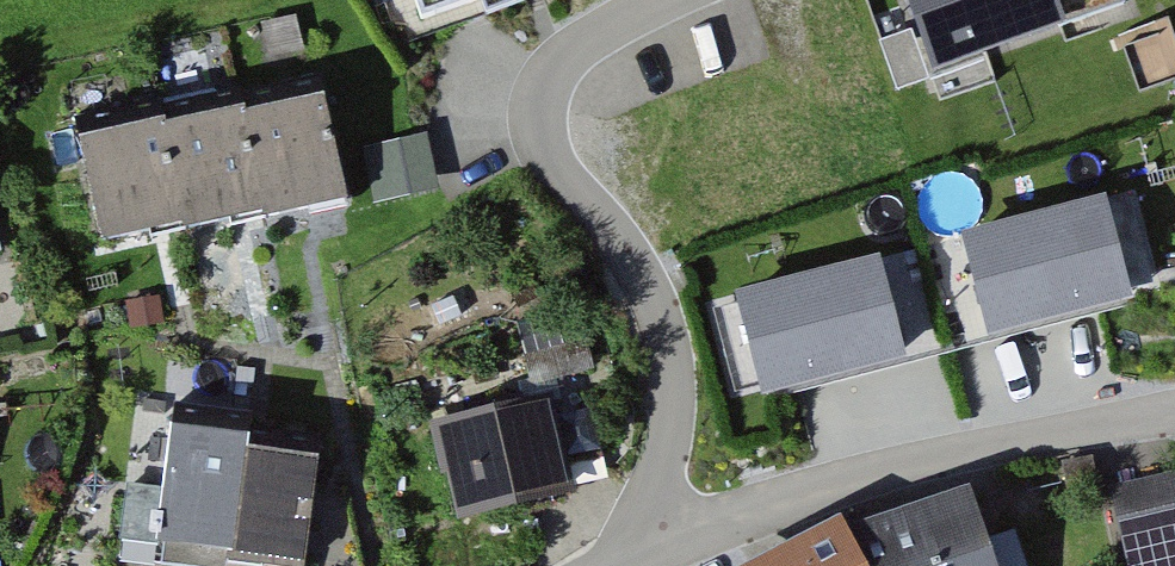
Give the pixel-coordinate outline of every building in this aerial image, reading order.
[(444,14),(483,0),(439,0),(444,14)] [(950,57),(1069,13),(1072,21),(1129,0),(929,0),(950,57)] [(348,95),(268,109),(285,207),(287,214),(367,199),(348,95)] [(204,221),(285,207),(268,109),(267,103),(186,118),(203,214),(204,221)] [(116,229),(203,214),(186,118),(185,112),(98,128),(116,229)] [(436,145),(383,154),(392,204),(445,194),(436,145)] [(1106,196),(957,232),(985,346),(1134,310),(1106,196)] [(884,251),(732,292),(763,409),(916,368),(884,251)] [(569,393),(449,419),(471,523),(592,497),(569,393)] [(153,559),(180,416),(146,410),(119,553),(153,559)] [(186,565),(253,565),(263,457),(265,438),(184,431),(172,565),(186,565)] [(263,457),(253,565),(374,565),(355,484),(338,483),(340,464),(263,457)] [(1127,482),(1146,565),(1174,565),(1174,471),(1127,482)] [(848,534),(864,565),(1017,565),(991,483),(848,534)] [(848,534),(784,565),(864,565),(848,534)]
